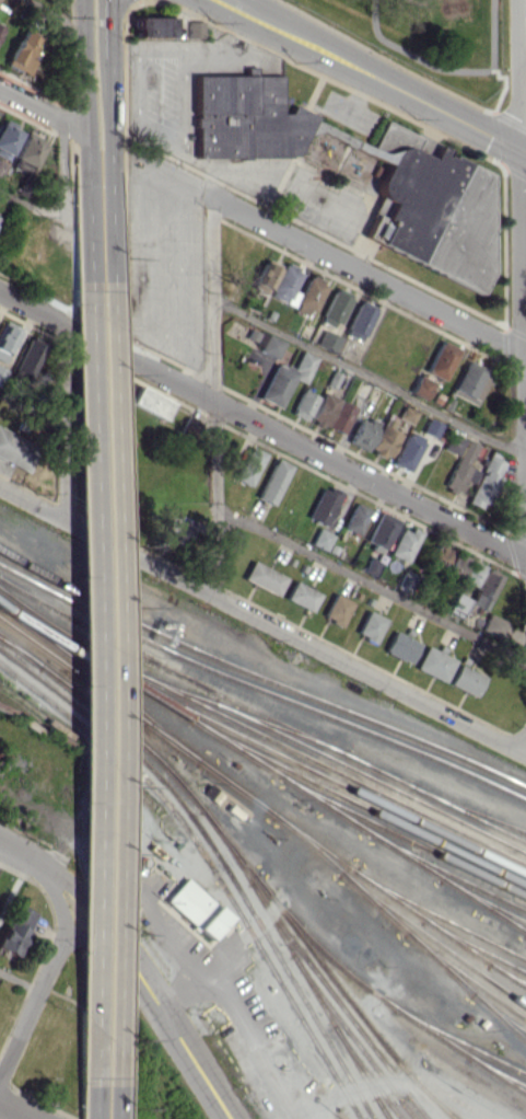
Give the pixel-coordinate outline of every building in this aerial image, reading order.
[(173,17),(134,17),(134,36),(172,36),(173,17)] [(203,37),(203,21),(187,21),(187,37),(203,37)] [(35,37),(20,30),(4,64),(27,75),(34,60),(26,57),(35,37)] [(281,75),(194,75),(194,157),(298,157),(316,115),(292,105),(289,113),(281,113),(281,75)] [(6,159),(19,130),(0,121),(0,156),(6,159)] [(42,139),(23,132),(10,166),(29,173),(42,139)] [(250,287),(265,294),(279,268),(264,260),(250,287)] [(292,290),(301,270),(283,262),(269,296),(294,306),(299,293),(292,290)] [(293,310),(310,317),(324,282),(308,275),(293,310)] [(319,322),(335,329),(349,294),(333,287),(319,322)] [(344,335),(362,341),(374,306),(356,300),(344,335)] [(5,362),(16,330),(0,325),(0,360),(5,362)] [(9,376),(26,384),(43,345),(26,338),(9,376)] [(443,380),(457,348),(439,340),(425,372),(443,380)] [(315,356),(300,350),(292,370),(273,362),(258,399),(279,407),(291,378),(304,383),(315,356)] [(482,374),(484,369),(466,360),(450,393),(475,405),(488,378),(482,374)] [(432,382),(418,375),(409,392),(423,400),(432,382)] [(174,402),(137,386),(129,404),(166,419),(174,402)] [(290,414),(307,420),(315,395),(299,390),(290,414)] [(354,407),(322,392),(309,419),(341,434),(354,407)] [(410,424),(416,411),(403,405),(397,418),(410,424)] [(393,421),(383,417),(369,450),(387,458),(399,433),(389,429),(393,421)] [(376,421),(369,418),(367,422),(356,418),(348,444),(367,450),(376,421)] [(435,438),(441,424),(427,418),(420,431),(435,438)] [(0,427),(0,459),(23,470),(36,445),(0,427)] [(405,431),(390,464),(407,472),(423,439),(405,431)] [(443,449),(458,455),(457,459),(469,463),(476,442),(448,433),(443,449)] [(250,486),(262,452),(247,446),(234,480),(250,486)] [(483,510),(505,463),(487,455),(466,502),(483,510)] [(255,498),(272,505),(289,464),(272,458),(255,498)] [(471,482),(476,469),(452,461),(443,487),(459,492),(463,480),(471,482)] [(340,492),(331,488),(330,492),(319,487),(306,517),(325,526),(340,492)] [(358,534),(369,508),(354,502),(343,528),(358,534)] [(384,549),(397,519),(378,511),(366,541),(384,549)] [(400,528),(387,553),(405,562),(420,531),(410,526),(407,532),(400,528)] [(331,534),(317,528),(310,544),(324,550),(331,534)] [(426,565),(440,571),(448,551),(434,546),(426,565)] [(466,559),(451,553),(444,574),(458,579),(466,559)] [(483,566),(470,560),(460,580),(473,587),(483,566)] [(277,594),(285,576),(249,561),(241,580),(277,594)] [(500,575),(485,568),(468,604),(482,611),(500,575)] [(310,611),(318,593),(292,581),(283,599),(310,611)] [(321,617),(340,626),(350,601),(332,593),(321,617)] [(444,611),(458,617),(465,599),(451,594),(444,611)] [(354,635),(373,643),(384,618),(365,610),(354,635)] [(505,621),(487,613),(480,629),(498,637),(505,621)] [(383,651),(408,664),(418,643),(393,630),(383,651)] [(414,668),(443,682),(454,659),(425,645),(414,668)] [(475,696),(483,675),(457,664),(448,685),(475,696)] [(164,900),(184,877),(229,915),(208,938),(164,900)] [(35,913),(15,904),(8,920),(28,929),(35,913)] [(16,957),(28,931),(6,921),(0,935),(0,950),(16,957)]
